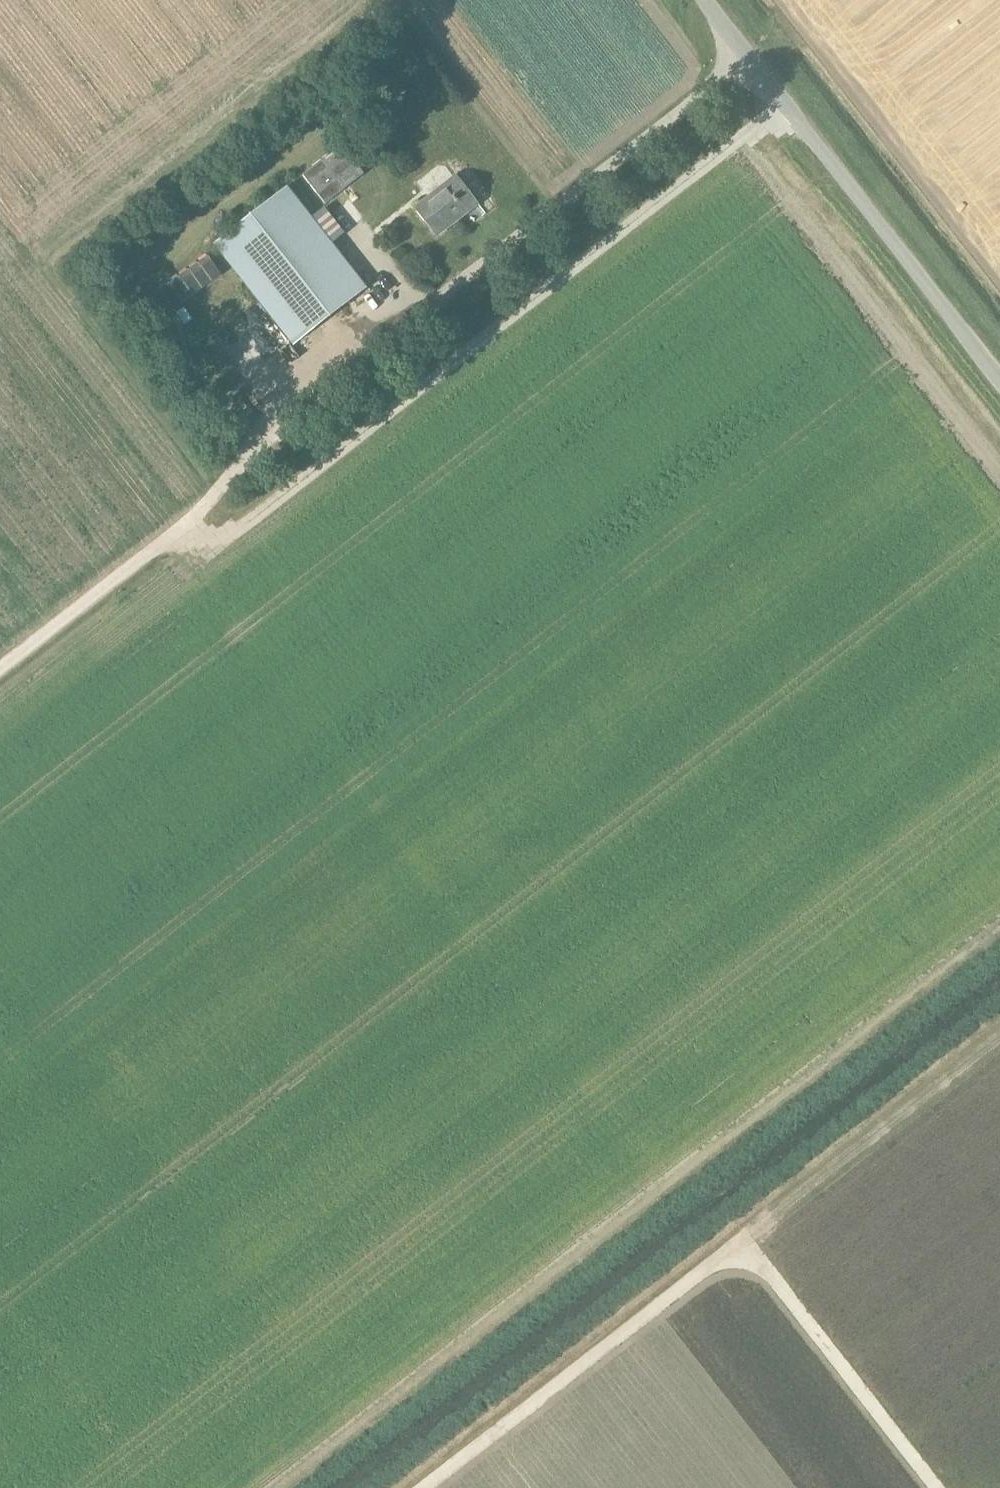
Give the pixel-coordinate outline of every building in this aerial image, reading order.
[(414,209),(436,237),(437,236),(436,235),(476,204),(476,205),(477,204),(455,176),(454,177),(455,178),(415,209),(415,208),(414,209)] [(365,288),(286,187),(214,244),(293,345),(365,288)] [(343,197),(323,205),(330,224),(350,216),(343,197)] [(220,318),(236,307),(229,296),(213,307),(220,318)]
